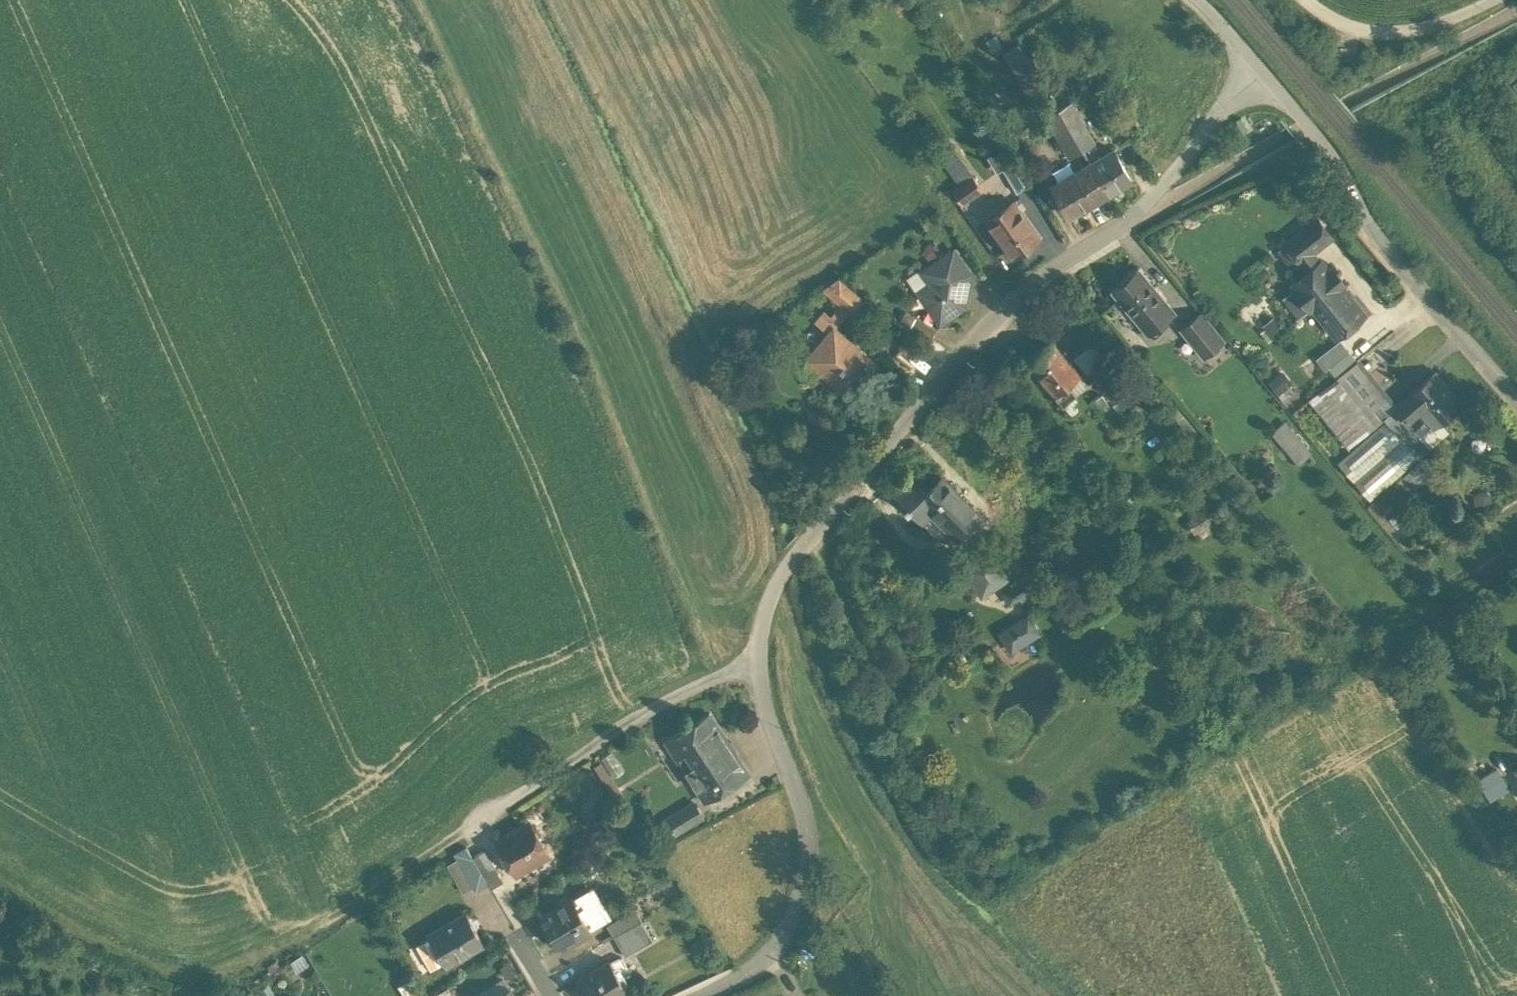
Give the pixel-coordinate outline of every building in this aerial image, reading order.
[(1071,100),(1059,106),(1082,147),(1094,140),(1080,116),(1071,100)] [(1082,147),(1059,106),(1047,114),(1071,154),(1082,147)] [(997,171),(1003,168),(1016,160),(1007,144),(987,155),(990,160),(988,161),(990,164),(991,162),(997,171)] [(1115,147),(1090,161),(1108,192),(1132,178),(1115,147)] [(941,157),(960,184),(973,175),(954,148),(941,157)] [(1016,160),(1003,168),(1017,190),(1030,183),(1016,160)] [(1108,192),(1090,161),(1052,183),(1070,214),(1108,192)] [(973,175),(960,184),(952,189),(962,203),(983,188),(973,175)] [(1009,204),(987,219),(1013,255),(1039,236),(1014,200),(1009,204)] [(1300,260),(1309,270),(1320,261),(1313,251),(1332,235),(1317,216),(1285,241),(1300,260)] [(1300,260),(1285,241),(1277,248),(1291,267),(1300,260)] [(964,304),(966,292),(964,292),(965,283),(967,284),(970,272),(954,249),(923,270),(931,281),(920,290),(941,320),(964,304)] [(1320,261),(1309,270),(1294,282),(1297,285),(1294,287),(1310,308),(1313,305),(1336,335),(1364,313),(1341,283),(1344,281),(1333,267),(1330,270),(1322,260),(1320,261)] [(1111,289),(1138,321),(1139,320),(1150,332),(1174,312),(1164,299),(1165,298),(1138,266),(1111,289)] [(854,311),(864,299),(839,278),(825,287),(849,307),(854,311)] [(843,316),(826,302),(812,319),(828,333),(834,326),(843,316)] [(1203,355),(1224,339),(1201,311),(1181,327),(1203,355)] [(1276,318),(1265,326),(1272,336),(1284,327),(1276,318)] [(807,358),(822,370),(850,394),(855,388),(876,362),(834,326),(807,358)] [(1326,368),(1329,365),(1349,349),(1341,338),(1317,357),(1326,368)] [(1052,340),(1027,361),(1063,403),(1074,393),(1067,385),(1081,374),(1052,340)] [(1349,349),(1329,365),(1336,376),(1357,359),(1349,349)] [(1377,422),(1384,416),(1395,407),(1395,406),(1357,359),(1336,376),(1309,397),(1349,446),(1377,422)] [(1282,369),(1268,381),(1278,393),(1293,381),(1282,369)] [(1435,370),(1409,394),(1421,407),(1435,424),(1462,401),(1435,370)] [(1395,406),(1395,407),(1406,420),(1407,419),(1421,407),(1409,394),(1395,406)] [(1395,407),(1384,416),(1387,419),(1368,435),(1338,461),(1370,498),(1429,446),(1414,429),(1415,429),(1407,419),(1406,420),(1395,407)] [(1285,421),(1272,431),(1298,462),(1310,452),(1285,421)] [(897,494),(907,505),(905,506),(909,511),(911,509),(921,519),(930,511),(950,530),(954,527),(960,533),(976,517),(970,511),(974,508),(942,476),(926,491),(913,478),(897,494)] [(968,574),(982,595),(1008,577),(995,557),(968,574)] [(1023,599),(1036,591),(1027,577),(1013,585),(1023,599)] [(1001,631),(1012,649),(1039,631),(1028,614),(1001,631)] [(761,779),(717,709),(678,733),(723,803),(761,779)] [(1499,766),(1478,778),(1490,797),(1510,785),(1499,766)] [(676,831),(705,816),(696,798),(667,813),(676,831)] [(538,817),(496,841),(517,879),(560,855),(538,817)] [(502,875),(487,846),(473,853),(470,845),(447,857),(466,893),(502,875)] [(578,894),(542,915),(564,954),(600,933),(578,894)] [(638,905),(608,919),(624,953),(654,939),(638,905)] [(476,910),(429,933),(448,971),(495,948),(476,910)] [(580,977),(591,995),(635,995),(636,995),(615,957),(580,977)] [(518,980),(487,995),(527,995),(518,980)]
